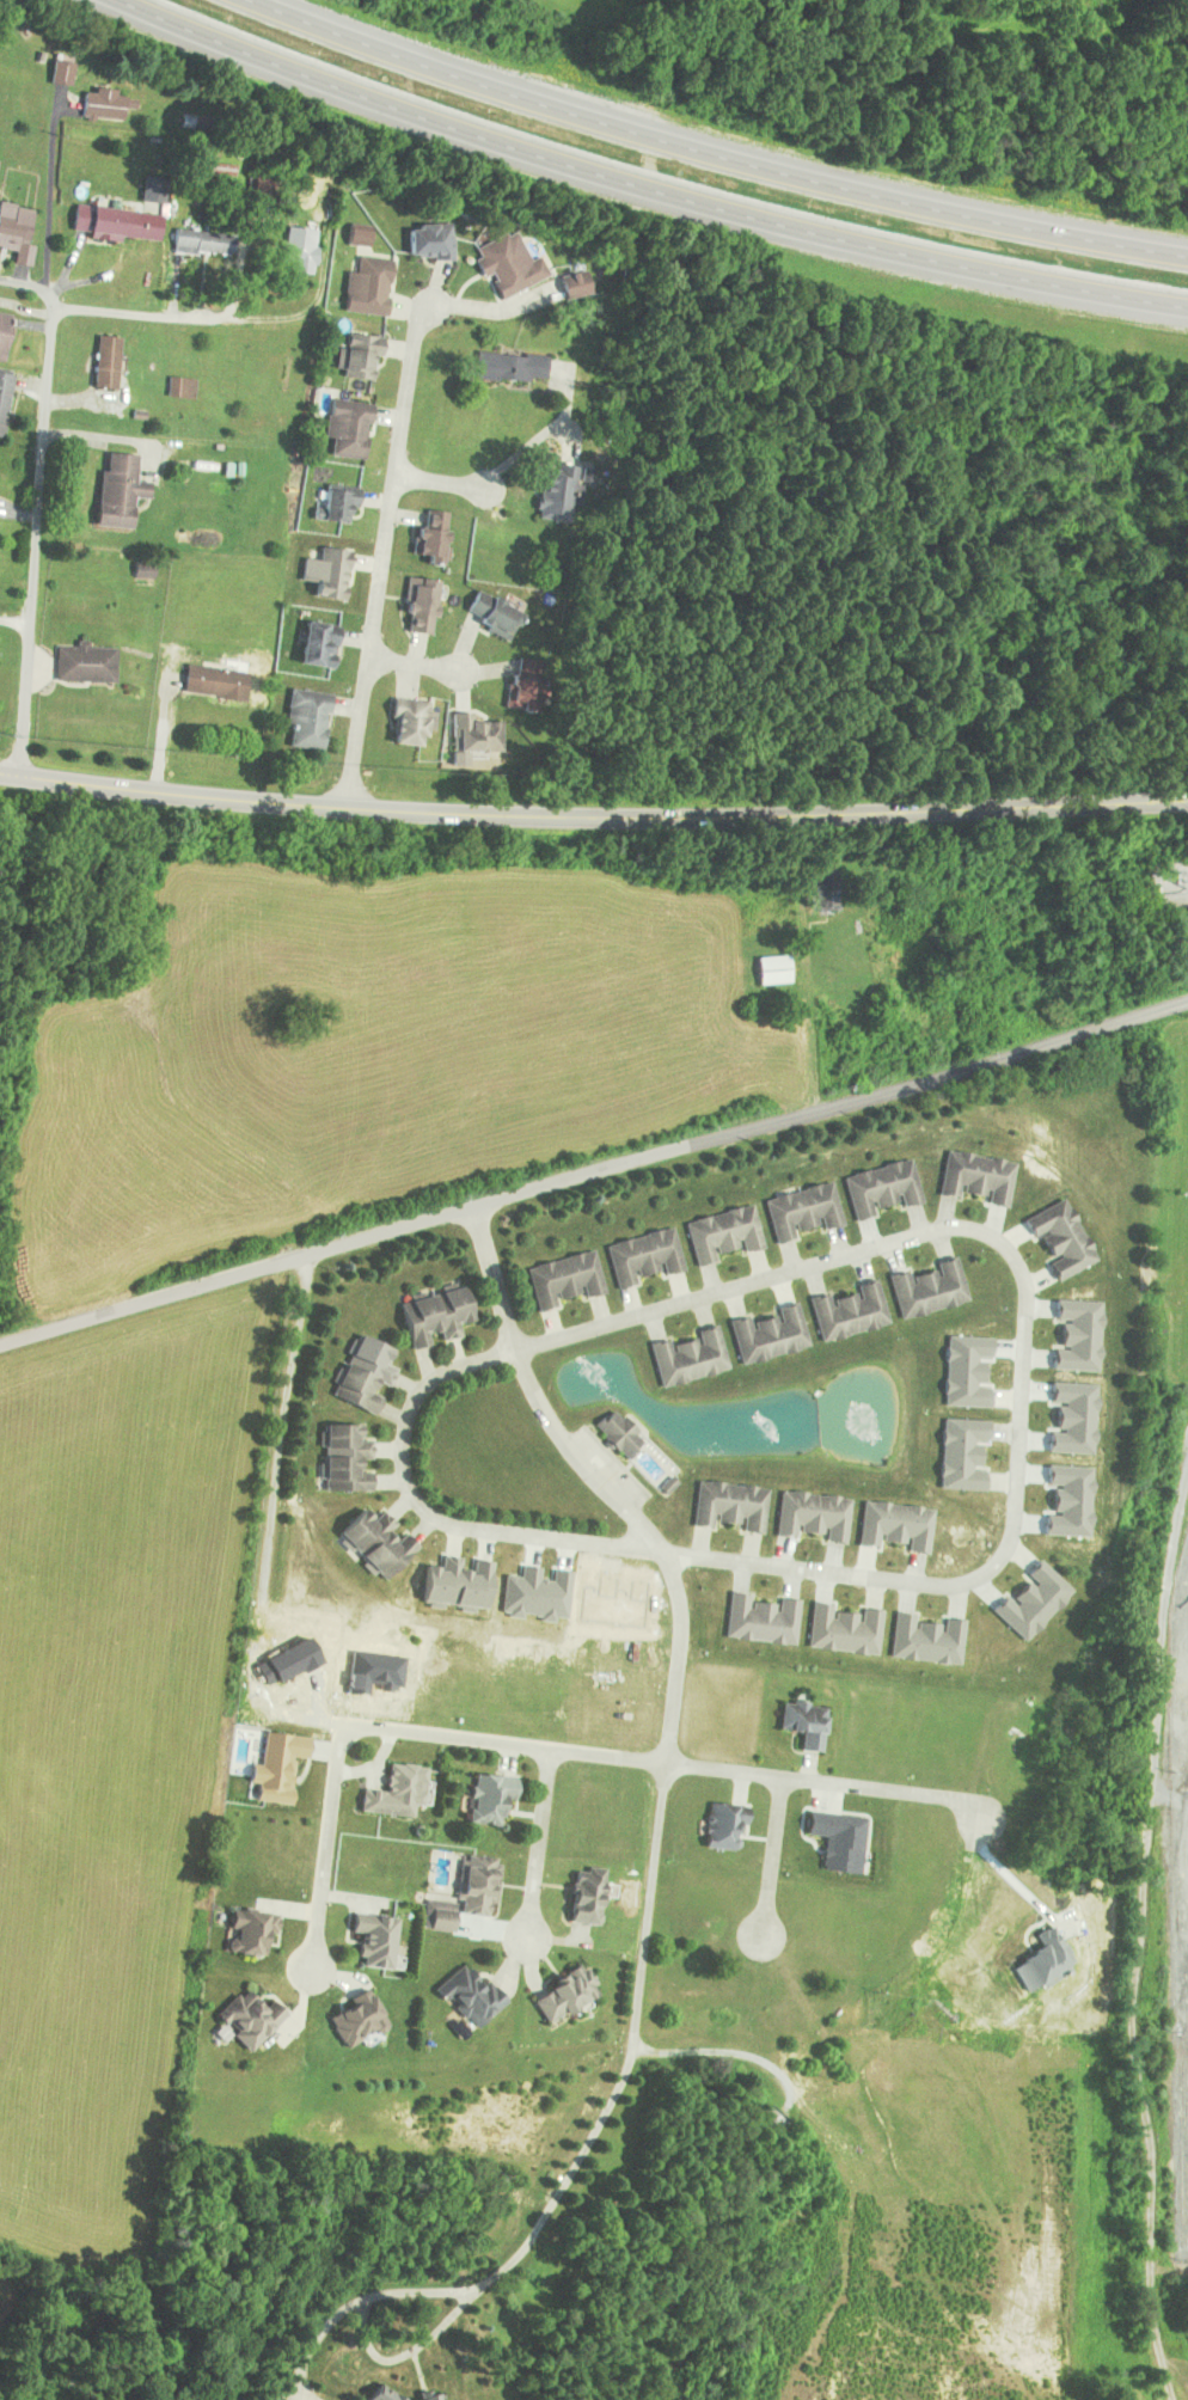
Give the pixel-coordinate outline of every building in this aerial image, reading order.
[(68,85),(72,63),(52,60),(49,81),(68,85)] [(83,89),(81,118),(122,120),(124,92),(83,89)] [(31,209),(0,204),(0,248),(15,251),(17,239),(25,241),(31,209)] [(157,240),(159,213),(72,205),(70,233),(157,240)] [(449,224),(405,224),(405,257),(449,257),(449,224)] [(317,232),(286,225),(280,259),(311,265),(317,232)] [(231,256),(233,233),(173,229),(171,252),(231,256)] [(547,276),(538,255),(526,260),(514,230),(473,247),(478,259),(473,261),(480,277),(487,274),(497,297),(547,276)] [(346,232),(345,243),(363,245),(364,234),(346,232)] [(345,271),(341,311),(383,315),(389,260),(356,256),(354,273),(345,271)] [(587,295),(585,270),(560,273),(562,297),(587,295)] [(0,314),(0,363),(1,363),(9,315),(0,314)] [(374,375),(377,336),(337,333),(334,371),(374,375)] [(118,337),(95,335),(91,388),(113,391),(118,337)] [(544,382),(545,354),(473,352),(472,379),(544,382)] [(12,376),(0,374),(0,439),(1,439),(12,376)] [(164,396),(191,399),(193,379),(166,376),(164,396)] [(327,455),(362,460),(369,404),(328,399),(323,438),(329,439),(327,455)] [(92,526),(127,530),(130,498),(144,499),(146,483),(130,481),(132,455),(99,452),(92,526)] [(568,524),(577,468),(543,462),(533,518),(568,524)] [(356,492),(322,487),(318,520),(347,524),(349,508),(354,509),(356,492)] [(443,565),(444,512),(423,511),(422,528),(412,527),(411,557),(423,557),(423,564),(443,565)] [(317,560),(310,559),(306,597),(342,601),(348,551),(319,547),(317,560)] [(429,634),(433,580),(404,578),(400,632),(429,634)] [(519,610),(473,591),(464,612),(480,618),(475,628),(506,641),(519,610)] [(329,669),(335,626),(302,621),(296,664),(329,669)] [(114,646),(75,645),(75,646),(54,646),(54,681),(113,682),(114,646)] [(532,712),(540,661),(512,657),(504,708),(532,712)] [(181,693),(243,700),(246,672),(184,664),(181,693)] [(283,747),(322,751),(327,693),(288,689),(283,747)] [(388,746),(419,746),(419,729),(431,729),(431,712),(426,712),(426,700),(388,700),(388,746)] [(448,714),(448,752),(498,752),(498,722),(469,722),(469,714),(448,714)] [(837,910),(834,870),(811,872),(815,912),(837,910)] [(1156,898),(1156,874),(1146,874),(1146,898),(1156,898)] [(787,984),(787,956),(755,956),(755,984),(787,984)] [(945,1151),(937,1195),(1006,1207),(1014,1163),(945,1151)] [(842,1176),(853,1221),(874,1216),(873,1209),(899,1203),(900,1208),(920,1203),(910,1160),(842,1176)] [(773,1241),(840,1227),(831,1183),(763,1198),(773,1241)] [(1053,1280),(1093,1262),(1065,1199),(1023,1218),(1033,1241),(1041,1237),(1050,1258),(1045,1261),(1053,1280)] [(761,1247),(751,1206),(683,1221),(694,1266),(715,1261),(714,1257),(761,1247)] [(660,1272),(661,1277),(681,1272),(671,1229),(604,1245),(614,1289),(635,1284),(634,1278),(660,1272)] [(602,1294),(592,1251),(524,1267),(535,1312),(556,1307),(555,1301),(582,1295),(583,1299),(602,1294)] [(965,1303),(954,1257),(933,1262),(935,1267),(906,1274),(906,1271),(888,1275),(898,1318),(965,1303)] [(885,1325),(874,1280),(853,1284),(855,1292),(827,1298),(826,1294),(808,1299),(818,1341),(885,1325)] [(459,1337),(456,1324),(468,1322),(460,1288),(397,1302),(408,1349),(428,1345),(425,1334),(437,1331),(439,1341),(459,1337)] [(806,1348),(795,1302),(774,1307),(776,1314),(748,1320),(747,1317),(728,1321),(738,1364),(806,1348)] [(726,1371),(715,1325),(694,1330),(696,1337),(669,1343),(668,1340),(649,1344),(659,1387),(726,1371)] [(372,1414),(381,1391),(384,1392),(392,1369),(384,1365),(390,1350),(353,1336),(329,1398),(372,1414)] [(598,1420),(615,1458),(638,1448),(621,1409),(598,1420)] [(321,1491),(369,1492),(370,1471),(359,1471),(359,1460),(370,1460),(370,1440),(358,1440),(358,1426),(321,1425),(321,1491)] [(761,1532),(765,1487),(696,1481),(692,1525),(761,1532)] [(336,1535),(382,1581),(416,1547),(402,1534),(394,1542),(385,1533),(394,1525),(381,1511),(371,1521),(360,1510),(336,1535)] [(792,1643),(797,1599),(778,1597),(777,1603),(748,1600),(748,1594),(729,1592),(724,1636),(792,1643)] [(780,1701),(777,1728),(799,1731),(797,1748),(819,1750),(823,1705),(780,1701)] [(357,1812),(411,1817),(412,1804),(428,1805),(430,1781),(423,1781),(425,1766),(386,1763),(384,1791),(359,1789),(357,1812)] [(510,1800),(511,1776),(470,1774),(468,1824),(497,1826),(498,1800),(510,1800)] [(701,1847),(736,1850),(740,1805),(705,1801),(701,1847)] [(496,1858),(461,1855),(455,1912),(490,1916),(496,1858)] [(569,1874),(567,1923),(597,1924),(599,1868),(583,1868),(582,1874),(569,1874)] [(276,1912),(228,1911),(227,1955),(263,1956),(263,1945),(275,1945),(276,1912)] [(504,2003),(485,1978),(477,1984),(463,1965),(435,1986),(468,2030),(504,2003)] [(544,2023),(597,1994),(580,1965),(528,1994),(544,2023)] [(268,2000),(260,2007),(241,1988),(212,2016),(247,2051),(284,2015),(268,2000)] [(351,2004),(326,2015),(341,2047),(385,2027),(368,1988),(348,1997),(351,2004)] [(369,2399),(439,2399),(438,2390),(369,2399)]
